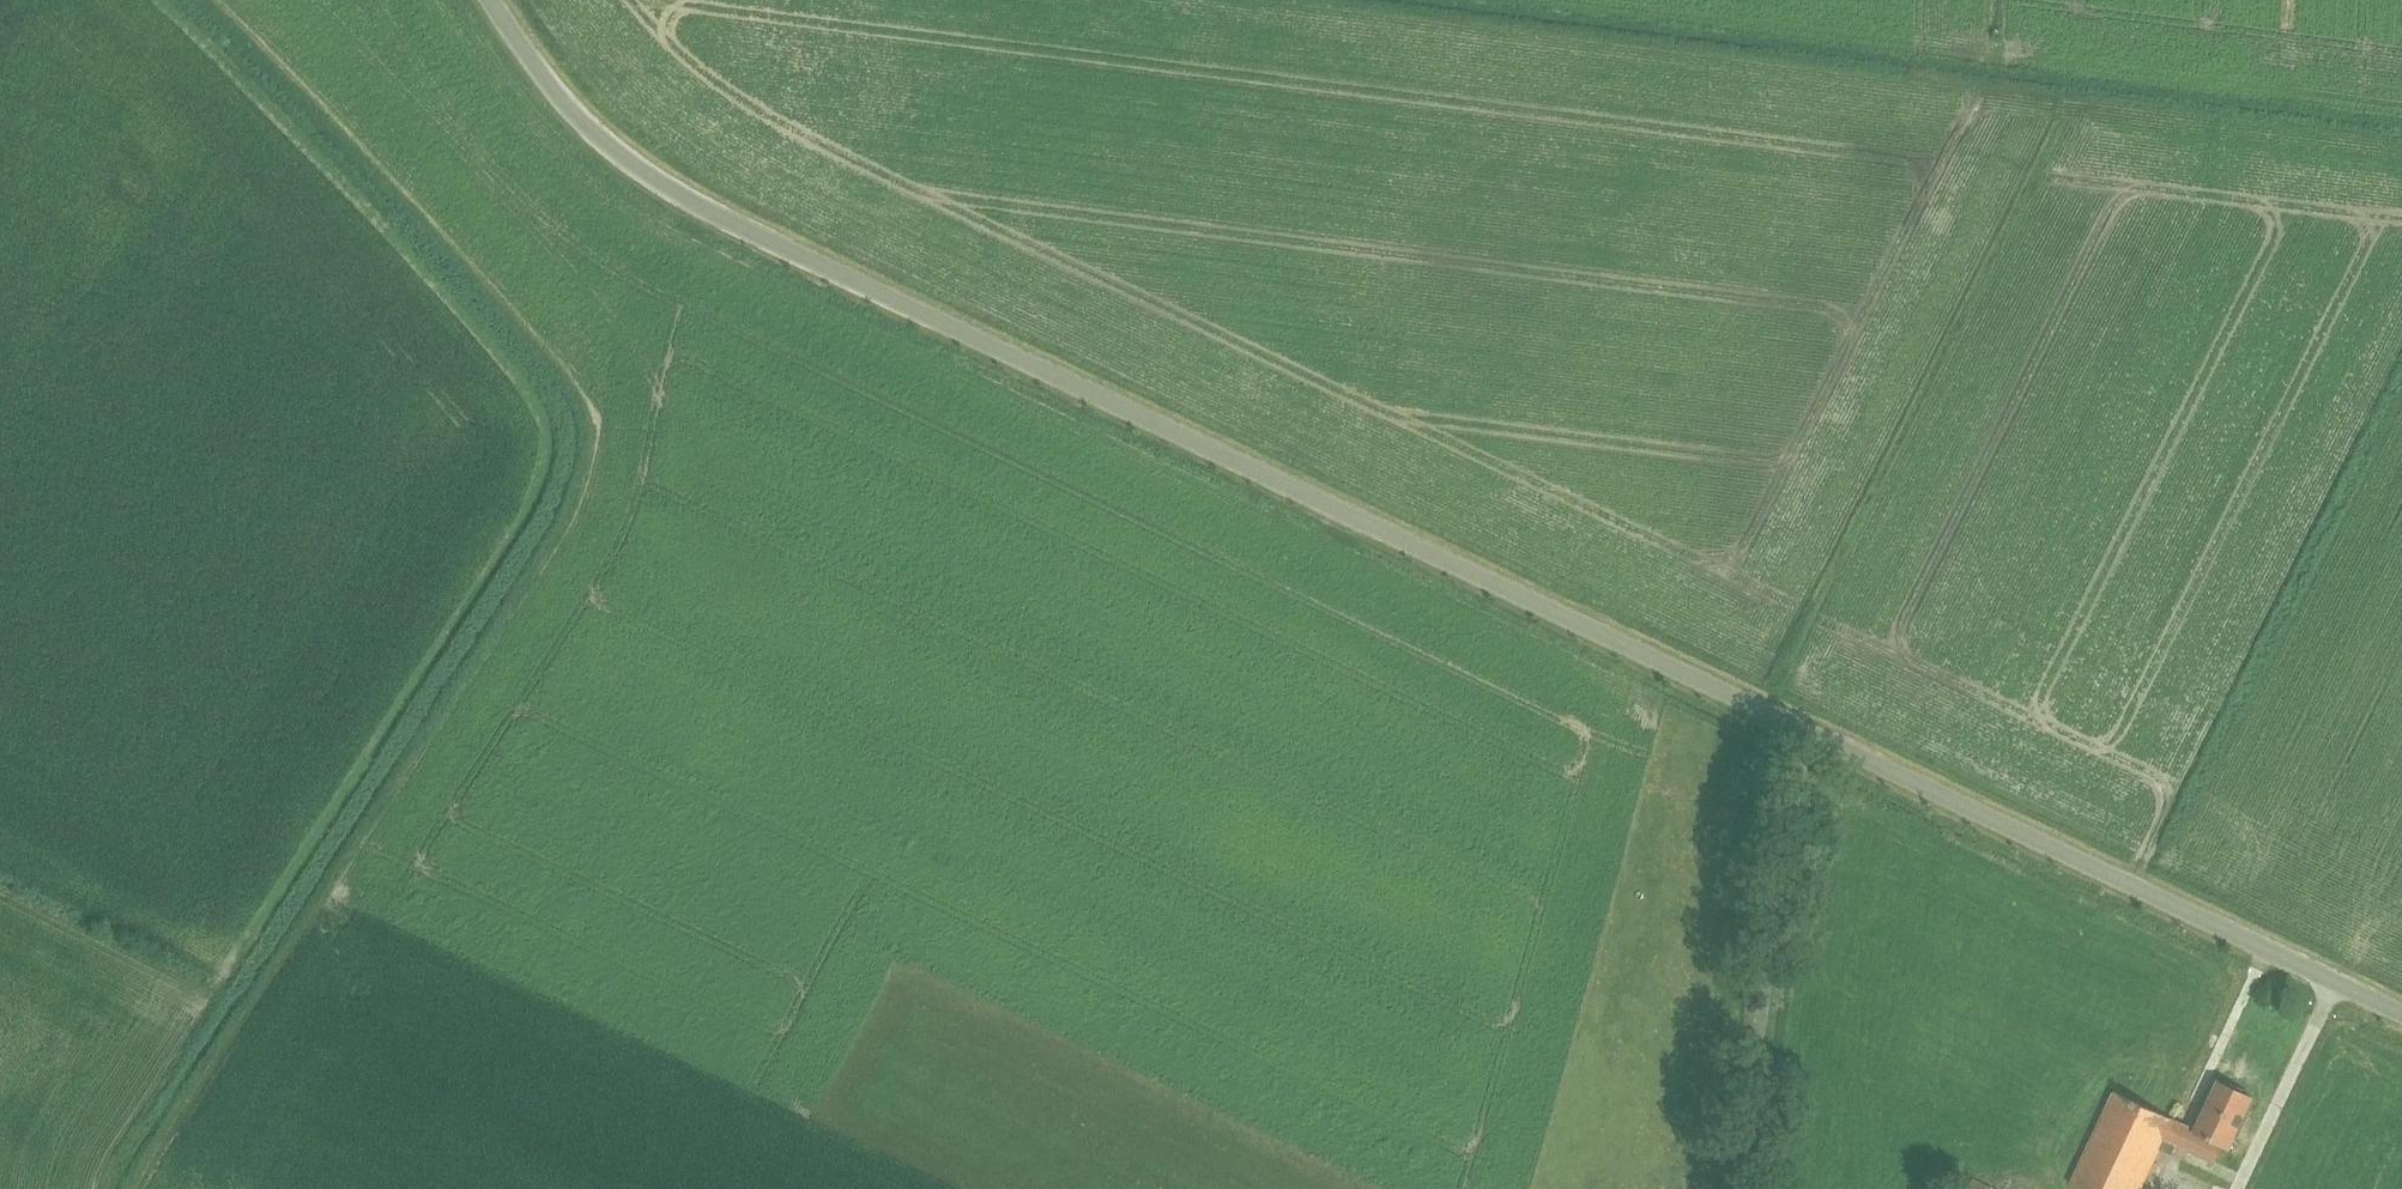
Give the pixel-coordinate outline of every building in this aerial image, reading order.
[(2254,1098),(2218,1080),(2196,1128),(2172,1117),(2171,1118),(2113,1091),(2070,1183),(2082,1188),(2143,1188),(2161,1150),(2172,1155),(2177,1145),(2215,1164),(2223,1146),(2230,1149),(2254,1098)] [(1973,1177),(1966,1188),(1996,1188),(1973,1177)]
